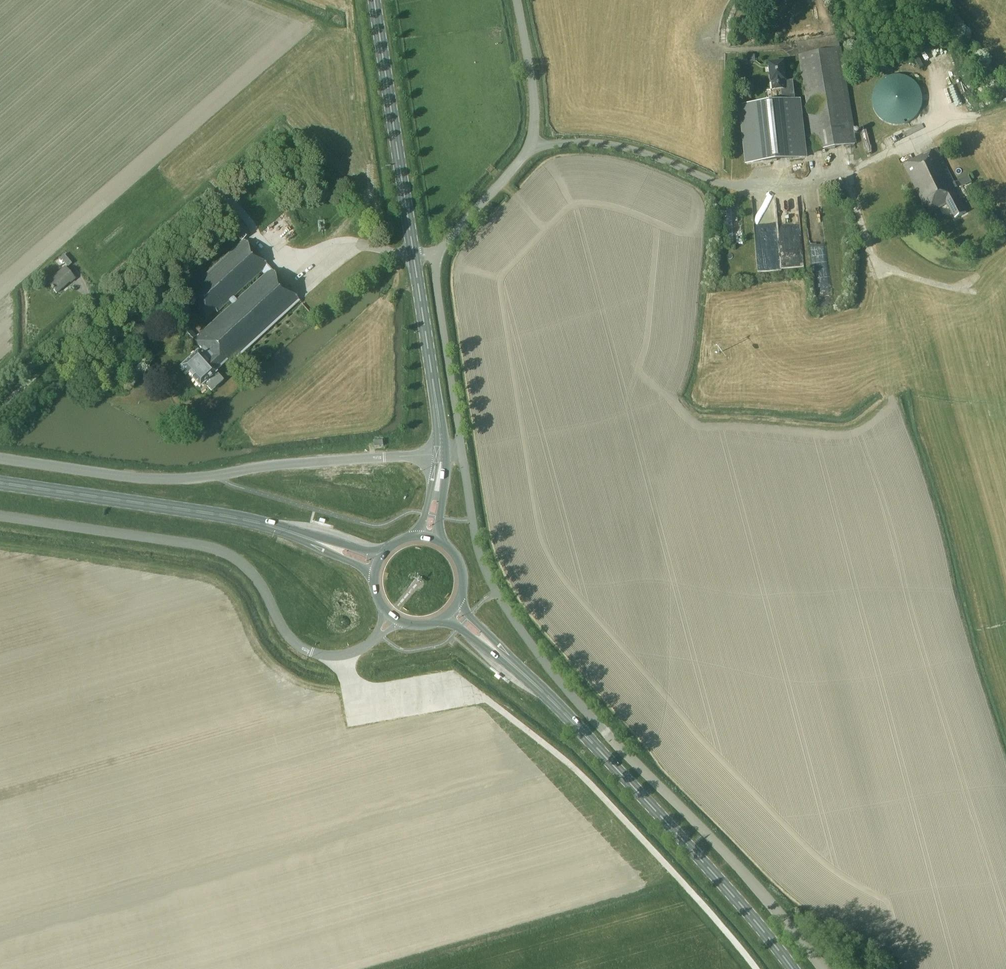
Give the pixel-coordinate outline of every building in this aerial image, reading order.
[(813,151),(854,144),(839,48),(798,54),(813,151)] [(805,158),(799,99),(794,100),(792,81),(785,82),(783,62),(770,64),(773,90),(781,89),(783,101),(741,106),(747,164),(805,158)] [(872,95),(871,101),(872,107),(874,112),(878,117),(882,122),(888,124),(894,126),(900,126),(906,124),(911,122),(916,117),(919,112),(921,107),(922,101),(921,95),(919,89),(916,84),(911,80),(906,77),(900,75),(894,75),(888,77),(882,80),(878,84),(874,89),(872,95)] [(955,188),(935,148),(902,165),(927,213),(946,204),(954,219),(965,213),(952,189),(955,188)] [(249,233),(237,220),(228,228),(241,241),(249,233)] [(204,319),(213,310),(216,313),(229,301),(232,304),(231,305),(195,338),(188,329),(181,336),(189,344),(193,340),(201,350),(198,353),(196,351),(180,366),(200,387),(203,383),(211,392),(223,380),(216,372),(217,371),(216,369),(226,360),(229,364),(299,300),(244,238),(192,286),(194,289),(185,298),(204,319)] [(71,263),(64,254),(60,258),(67,267),(71,263)] [(76,278),(65,266),(47,281),(56,291),(69,280),(71,282),(76,278)]
